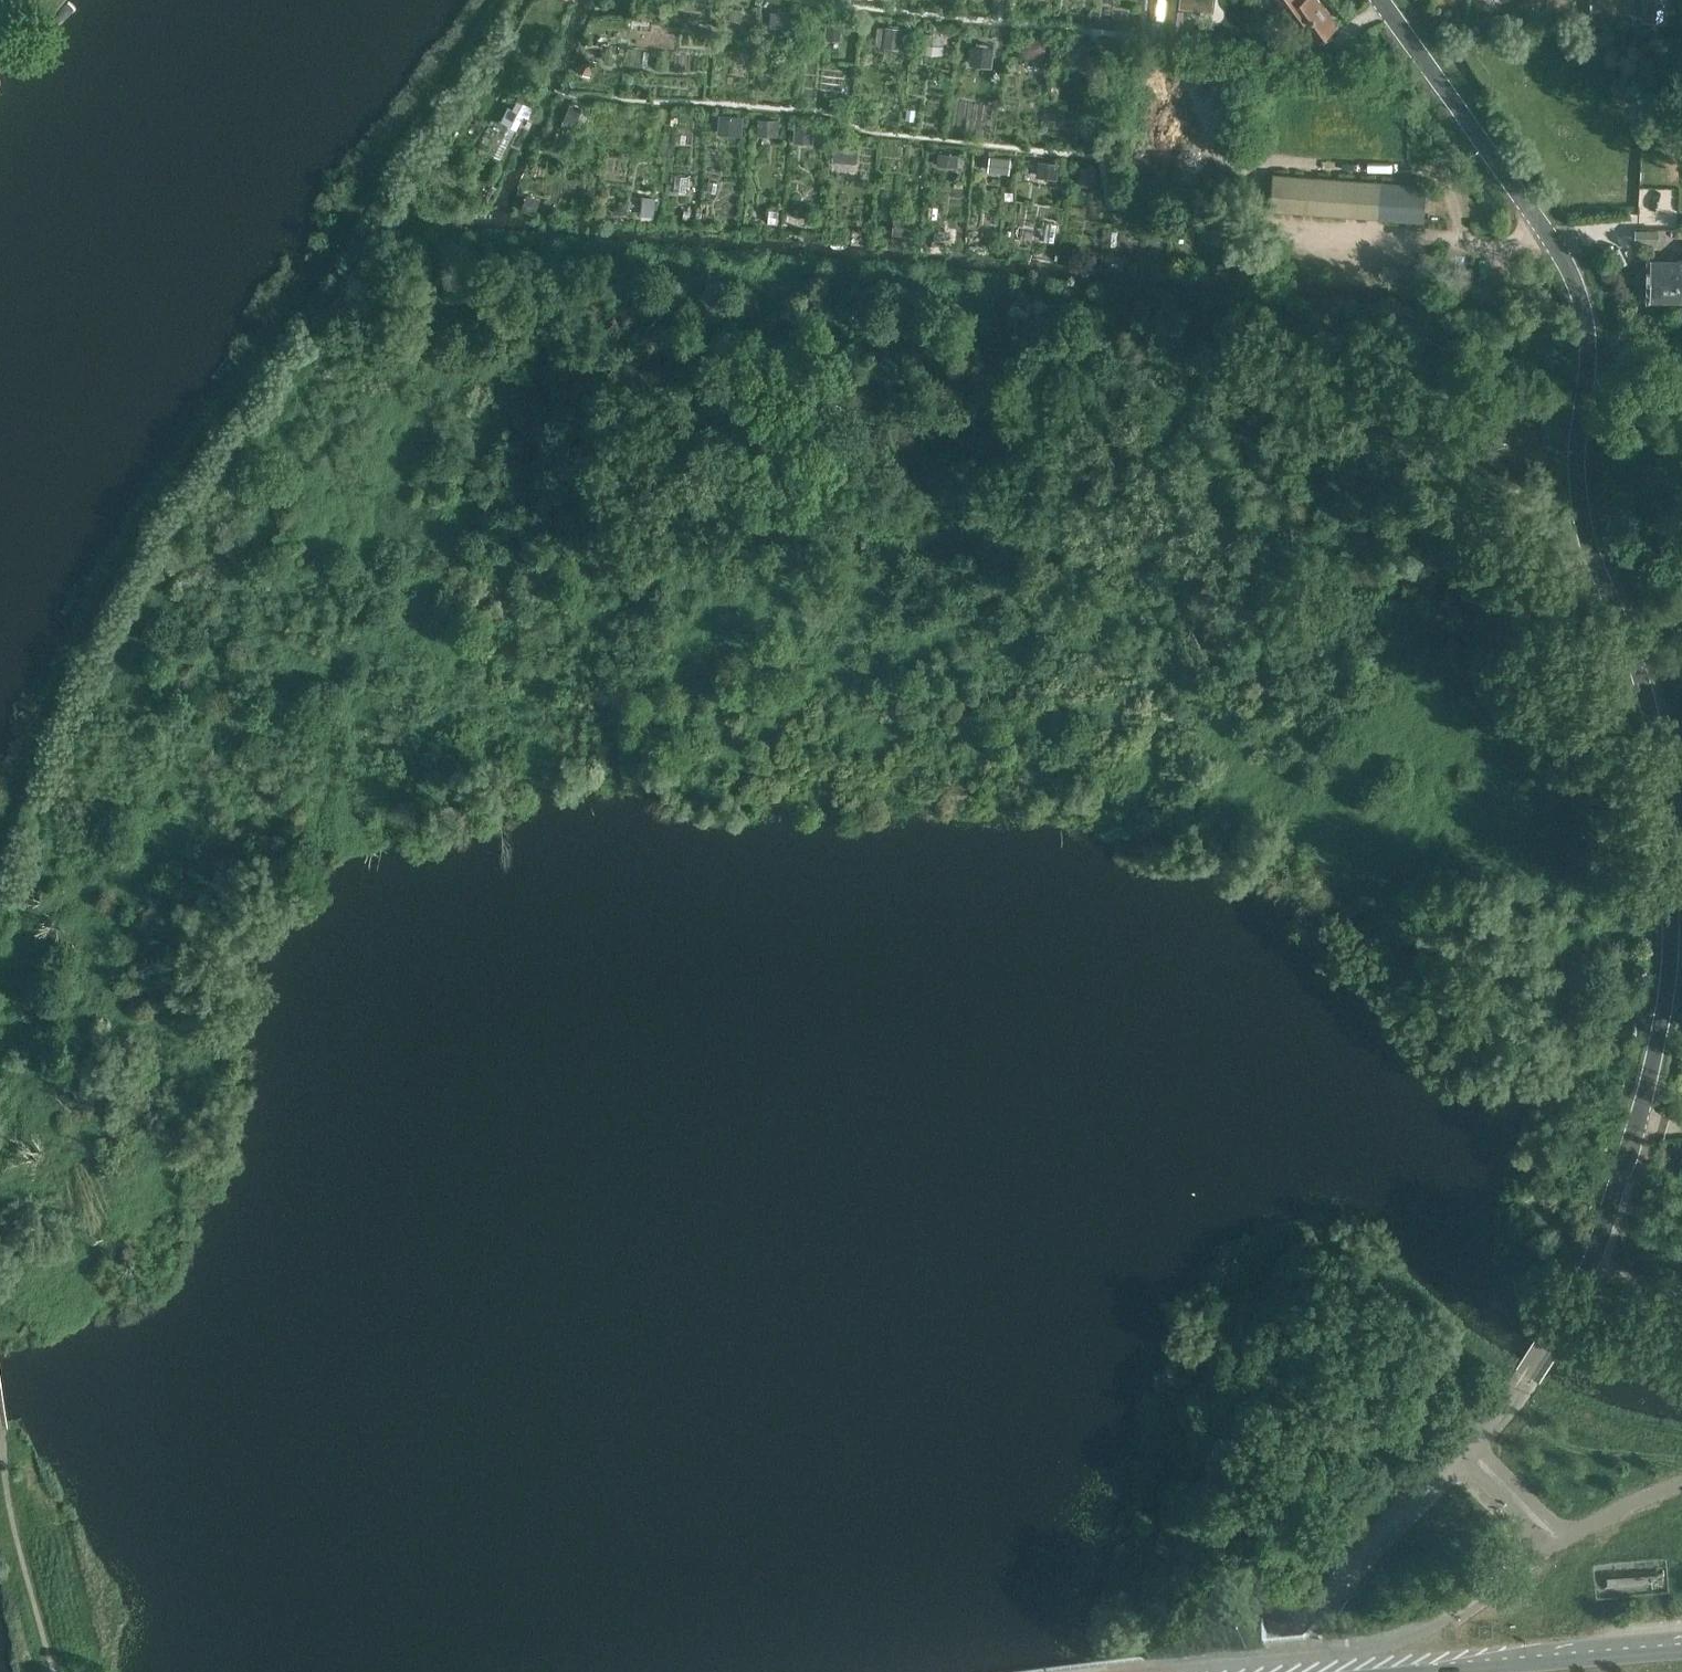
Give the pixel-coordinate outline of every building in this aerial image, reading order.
[(1180,5),(1213,9),(1214,0),(1180,0),(1180,5)] [(1283,11),(1288,8),(1313,42),(1337,25),(1319,0),(1276,0),(1283,11)] [(1184,11),(1170,10),(1168,33),(1181,34),(1184,11)] [(1166,24),(1148,22),(1147,36),(1165,37),(1166,24)] [(879,23),(877,42),(901,44),(903,25),(879,23)] [(1645,48),(1631,47),(1630,58),(1649,60),(1650,49),(1645,49),(1645,48)] [(1629,83),(1629,99),(1639,99),(1639,82),(1629,83)] [(528,116),(532,108),(517,100),(513,108),(508,106),(501,119),(504,120),(517,127),(523,114),(528,116)] [(778,132),(780,117),(760,116),(759,131),(778,132)] [(502,156),(517,127),(504,120),(489,149),(502,156)] [(1427,185),(1273,173),(1270,208),(1424,219),(1427,185)] [(1652,258),(1652,299),(1681,299),(1681,259),(1652,258)]
